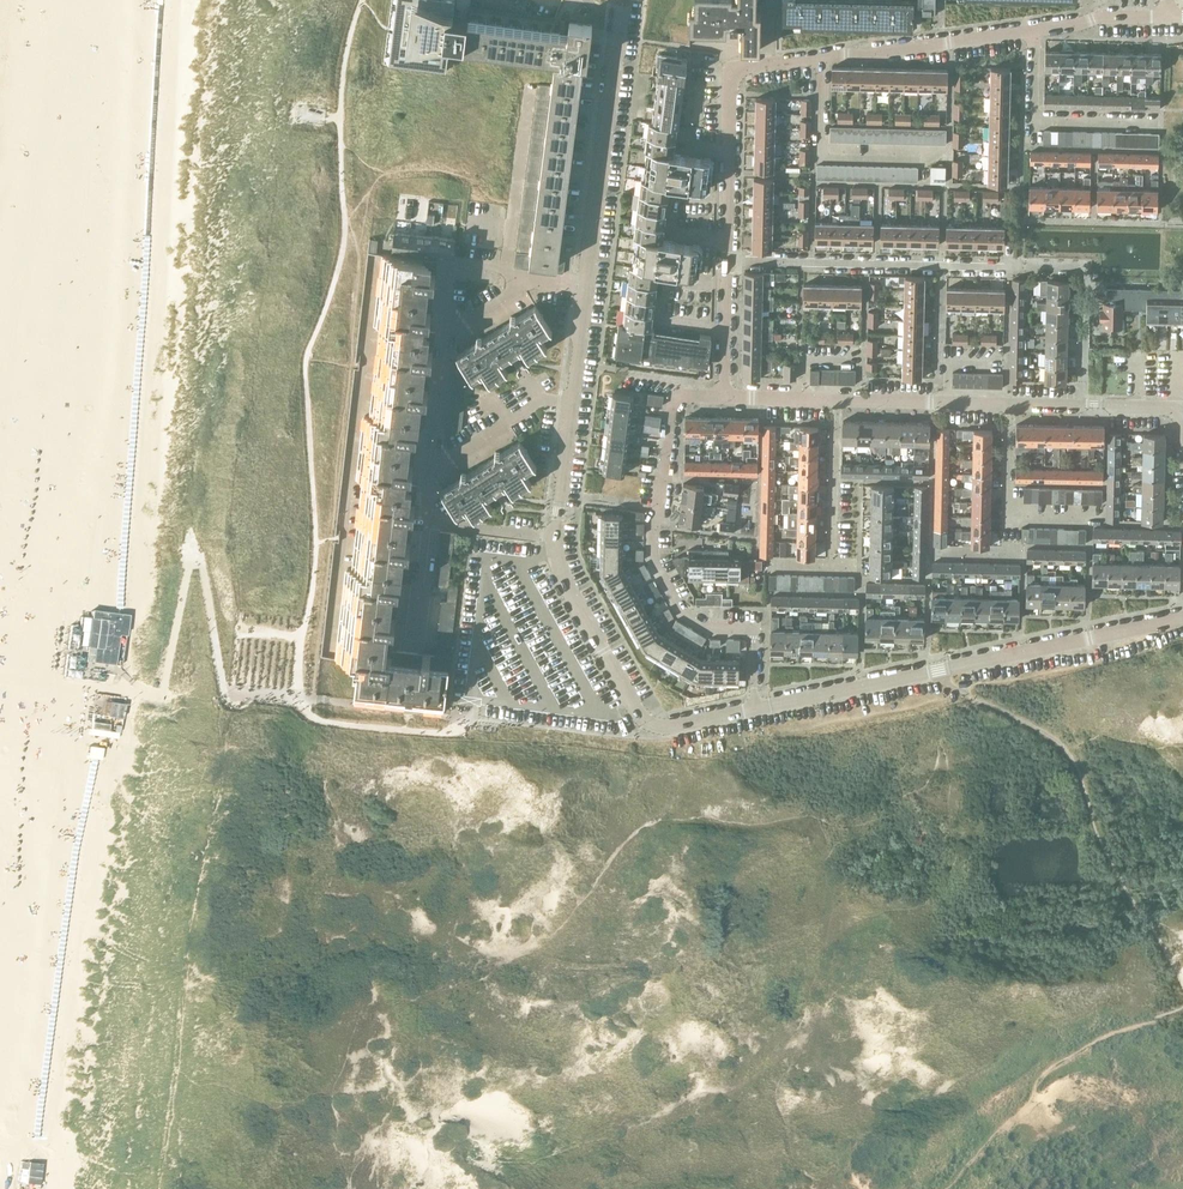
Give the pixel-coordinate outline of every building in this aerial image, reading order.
[(396,60),(439,65),(442,45),(449,46),(450,43),(463,44),(464,45),(468,22),(468,21),(467,20),(453,18),(455,4),(450,3),(450,0),(441,0),(441,2),(423,0),(403,0),(396,60)] [(690,30),(726,32),(727,22),(730,22),(730,26),(738,26),(738,22),(742,23),(741,49),(760,50),(761,13),(755,13),(756,0),(695,0),(695,12),(690,12),(690,27),(690,30)] [(801,23),(909,26),(909,27),(913,27),(914,0),(783,0),(782,20),(801,20),(801,23)] [(463,47),(462,48),(549,59),(548,69),(556,70),(532,254),(517,252),(515,268),(564,274),(566,259),(558,258),(582,73),(596,75),(597,65),(587,64),(592,25),(570,23),(568,35),(468,22),(464,45),(463,44),(463,47)] [(690,27),(671,25),(670,36),(689,38),(690,30),(690,27)] [(689,38),(670,36),(670,43),(689,46),(689,38)] [(1066,75),(1074,75),(1075,52),(1073,52),(1073,51),(1069,50),(1066,50),(1066,52),(1060,52),(1060,70),(1059,81),(1063,81),(1066,81),(1066,75)] [(1050,75),(1050,70),(1060,70),(1060,52),(1045,52),(1045,69),(1044,69),(1044,75),(1050,75)] [(1081,70),(1088,71),(1089,53),(1075,52),(1074,75),(1074,84),(1081,85),(1081,70)] [(1095,71),(1103,71),(1103,53),(1089,53),(1088,71),(1088,79),(1094,79),(1095,71)] [(1109,71),(1117,71),(1118,53),(1103,53),(1103,71),(1103,80),(1109,80),(1109,71)] [(1118,53),(1117,71),(1117,89),(1122,89),(1123,71),(1132,72),(1132,54),(1118,53)] [(1146,54),(1132,54),(1132,72),(1146,72),(1146,54)] [(1146,54),(1146,72),(1146,83),(1153,83),(1153,72),(1161,72),(1161,54),(1146,54)] [(660,77),(654,123),(677,126),(684,79),(684,80),(687,62),(661,58),(659,77),(660,77)] [(831,87),(846,87),(847,68),(832,67),(831,87)] [(846,87),(860,88),(861,68),(847,68),(846,87)] [(866,88),(875,88),(875,69),(861,68),(860,88),(860,92),(866,93),(866,88)] [(990,68),(990,83),(1010,84),(1010,69),(990,68)] [(880,88),(889,89),(890,69),(875,69),(875,88),(874,93),(880,93),(880,88)] [(890,69),(889,89),(889,93),(895,94),(895,89),(903,89),(904,69),(890,69)] [(918,70),(904,69),(903,89),(918,89),(918,70)] [(932,70),(918,70),(918,89),(932,90),(932,70)] [(947,71),(932,70),(932,90),(947,90),(947,71)] [(990,83),(989,98),(1009,98),(1010,84),(990,83)] [(554,87),(538,85),(537,92),(553,95),(554,87)] [(536,100),(544,101),(552,102),(553,95),(537,92),(536,100)] [(1044,107),(1059,107),(1059,95),(1044,95),(1044,107)] [(1071,107),(1074,108),(1075,95),(1071,95),(1059,95),(1059,107),(1071,107)] [(1074,108),(1088,108),(1088,95),(1075,95),(1074,108)] [(1100,108),(1103,108),(1104,96),(1088,95),(1088,108),(1100,108)] [(1103,108),(1116,108),(1117,96),(1104,96),(1103,108)] [(1128,109),(1132,109),(1132,97),(1128,97),(1117,96),(1116,108),(1128,109)] [(1132,109),(1145,109),(1145,97),(1132,97),(1132,109)] [(1145,97),(1145,109),(1159,110),(1159,98),(1145,97)] [(989,98),(989,112),(1009,112),(1009,98),(989,98)] [(756,99),(756,114),(775,115),(776,100),(756,99)] [(536,107),(543,108),(551,109),(552,102),(544,101),(536,100),(536,107)] [(811,100),(801,100),(801,114),(811,115),(811,100)] [(536,107),(535,114),(550,116),(551,109),(543,108),(536,107)] [(989,112),(988,126),(1008,127),(1009,112),(989,112)] [(535,114),(534,122),(549,124),(550,116),(535,114)] [(756,114),(755,128),(775,129),(775,115),(756,114)] [(534,122),(533,129),(548,131),(549,124),(534,122)] [(649,122),(647,138),(675,141),(677,126),(654,123),(649,122)] [(988,126),(988,141),(1008,141),(1008,127),(988,126)] [(830,142),(946,145),(946,130),(830,127),(830,142)] [(755,128),(755,143),(775,143),(780,143),(780,137),(775,137),(775,129),(755,128)] [(533,129),(532,136),(547,138),(548,131),(533,129)] [(1042,145),(1050,146),(1050,131),(1042,130),(1042,145)] [(1057,146),(1064,146),(1065,131),(1057,131),(1057,146)] [(1064,146),(1072,146),(1072,131),(1065,131),(1064,146)] [(1093,147),(1100,147),(1101,132),(1093,132),(1093,147)] [(1100,147),(1107,147),(1108,132),(1101,132),(1100,147)] [(1122,148),(1129,148),(1130,133),(1122,133),(1122,148)] [(1129,148),(1136,148),(1137,133),(1130,133),(1129,148)] [(1151,134),(1151,149),(1159,149),(1159,135),(1159,134),(1151,134)] [(532,136),(531,143),(546,145),(547,138),(532,136)] [(645,153),(652,154),(652,153),(673,156),(674,155),(675,141),(647,138),(645,153)] [(988,141),(987,155),(1007,155),(1008,141),(988,141)] [(531,143),(530,150),(545,152),(546,145),(531,143)] [(755,143),(755,157),(774,158),(775,143),(755,143)] [(530,150),(529,158),(544,160),(545,152),(530,150)] [(1029,164),(1045,165),(1046,152),(1030,152),(1029,164)] [(1062,165),(1062,153),(1046,152),(1045,165),(1062,165)] [(652,154),(648,182),(670,185),(706,190),(710,159),(674,155),(673,156),(652,153),(652,154)] [(1062,165),(1075,165),(1076,153),(1062,153),(1062,165)] [(1076,153),(1075,165),(1090,166),(1090,154),(1076,153)] [(1097,166),(1113,166),(1113,154),(1097,154),(1097,166)] [(1126,167),(1129,167),(1130,155),(1113,154),(1113,166),(1126,167)] [(987,155),(987,169),(1007,170),(1007,155),(987,155)] [(1129,167),(1143,167),(1143,156),(1130,155),(1129,167)] [(1143,156),(1143,167),(1158,168),(1159,156),(1143,156)] [(774,158),(755,157),(754,172),(774,173),(774,158)] [(529,158),(528,165),(543,167),(544,160),(529,158)] [(528,165),(527,172),(542,174),(543,167),(528,165)] [(930,166),(929,183),(945,184),(946,167),(941,167),(941,165),(936,165),(936,166),(930,166)] [(817,180),(917,183),(918,168),(817,166),(817,180)] [(1007,170),(987,169),(987,184),(1007,185),(1007,170)] [(527,172),(526,180),(542,182),(542,174),(527,172)] [(1126,210),(1141,211),(1142,191),(1143,174),(1136,174),(1135,184),(1127,184),(1126,210)] [(1142,191),(1141,211),(1157,211),(1157,210),(1158,191),(1157,191),(1157,180),(1158,175),(1151,175),(1150,191),(1142,191)] [(1126,210),(1127,184),(1127,177),(1120,177),(1120,183),(1112,182),(1111,210),(1126,210)] [(1083,178),(1083,188),(1074,188),(1074,209),(1089,210),(1090,189),(1090,178),(1083,178)] [(754,179),(754,194),(774,194),(774,180),(754,179)] [(526,180),(525,187),(541,189),(542,182),(526,180)] [(642,181),(640,195),(668,199),(670,185),(648,182),(642,181)] [(1096,209),(1111,210),(1112,182),(1096,182),(1096,209)] [(525,187),(524,194),(540,196),(541,189),(525,187)] [(1029,207),(1044,208),(1045,187),(1029,187),(1029,207)] [(1044,208),(1059,209),(1059,188),(1045,187),(1044,208)] [(1059,209),(1074,209),(1074,188),(1059,188),(1059,209)] [(524,194),(523,201),(539,203),(540,196),(524,194)] [(754,194),(753,208),(773,209),(774,194),(754,194)] [(640,195),(638,210),(666,213),(668,199),(640,195)] [(523,201),(522,209),(538,211),(539,203),(523,201)] [(753,208),(753,222),(773,223),(778,223),(778,217),(773,217),(773,209),(753,208)] [(844,244),(858,244),(859,208),(851,208),(851,215),(845,215),(844,244)] [(522,209),(521,216),(537,219),(538,211),(522,209)] [(638,210),(636,224),(664,228),(666,213),(638,210)] [(427,215),(426,224),(434,225),(435,215),(427,215)] [(830,243),(844,244),(845,215),(839,215),(838,223),(830,223),(830,243)] [(520,224),(528,225),(536,226),(537,219),(521,216),(520,224)] [(753,222),(752,236),(772,237),(773,223),(753,222)] [(815,243),(830,243),(830,223),(816,223),(815,243)] [(519,230),(527,231),(535,232),(536,226),(528,225),(520,224),(519,230)] [(634,239),(641,240),(641,239),(662,242),(663,242),(664,228),(636,224),(634,239)] [(858,224),(858,244),(873,244),(873,224),(858,224)] [(880,244),(895,245),(895,225),(881,224),(880,244)] [(895,245),(909,245),(910,225),(895,225),(895,245)] [(909,245),(923,246),(924,226),(910,225),(909,245)] [(924,226),(923,246),(938,246),(939,226),(924,226)] [(945,246),(960,247),(960,227),(945,226),(945,246)] [(960,247),(974,247),(975,227),(960,227),(960,247)] [(974,247),(988,247),(989,228),(975,227),(974,247)] [(989,228),(988,247),(1003,248),(1004,228),(989,228)] [(519,237),(526,238),(534,239),(535,232),(527,231),(519,230),(519,237)] [(393,249),(409,251),(411,233),(395,231),(393,249)] [(409,251),(424,253),(426,235),(411,233),(409,251)] [(424,253),(439,255),(441,237),(426,235),(424,253)] [(772,237),(752,236),(752,251),(772,252),(772,237)] [(441,237),(439,255),(454,257),(457,239),(441,237)] [(518,244),(525,245),(533,246),(534,239),(526,238),(519,237),(518,244)] [(641,240),(637,268),(637,269),(659,271),(694,276),(699,246),(663,242),(662,242),(641,239),(641,240)] [(370,240),(369,253),(377,254),(378,241),(370,240)] [(517,252),(532,254),(533,246),(525,245),(518,244),(517,252)] [(349,569),(338,659),(359,662),(354,700),(444,711),(459,588),(450,586),(456,532),(442,530),(435,585),(445,586),(445,587),(448,587),(447,602),(442,601),(436,655),(393,649),(401,581),(407,581),(419,483),(412,483),(419,427),(425,428),(436,331),(430,330),(438,261),(385,254),(376,324),(384,325),(373,416),(366,415),(358,479),(366,480),(355,570),(349,569)] [(631,267),(629,283),(657,287),(659,271),(637,269),(637,268),(631,267)] [(744,273),(744,287),(763,288),(763,280),(774,280),(774,274),(763,273),(763,272),(744,272),(744,273)] [(904,276),(904,291),(924,292),(924,277),(904,276)] [(1013,280),(1012,293),(1025,293),(1025,280),(1013,280)] [(1040,295),(1047,295),(1068,296),(1069,281),(1040,280),(1040,295)] [(629,283),(627,297),(655,300),(657,287),(629,283)] [(803,285),(803,304),(818,305),(818,285),(803,285)] [(818,285),(818,305),(818,310),(823,310),(823,305),(832,305),(833,285),(818,285)] [(847,286),(833,285),(832,305),(846,305),(847,286)] [(862,286),(847,286),(846,305),(861,306),(862,286)] [(744,287),(743,302),(773,303),(773,295),(763,295),(763,288),(744,287)] [(1148,290),(1121,289),(1107,288),(1107,296),(1122,297),(1121,309),(1146,309),(1146,310),(1147,310),(1148,290)] [(960,309),(961,289),(946,289),(946,309),(945,315),(953,315),(953,309),(960,309)] [(975,289),(961,289),(960,309),(975,309),(975,289)] [(990,290),(975,289),(975,309),(989,310),(990,290)] [(1005,290),(990,290),(989,310),(1004,310),(1005,290)] [(1148,292),(1148,290),(1147,310),(1146,310),(1145,323),(1156,323),(1157,292),(1148,292)] [(1174,293),(1168,293),(1167,324),(1177,324),(1178,295),(1175,295),(1176,290),(1174,290),(1174,293)] [(904,291),(903,305),(923,306),(924,292),(904,291)] [(1168,293),(1157,292),(1156,323),(1167,324),(1168,293)] [(1037,309),(1047,310),(1068,310),(1068,296),(1047,295),(1047,302),(1037,302),(1037,309)] [(1012,296),(1012,309),(1024,309),(1024,297),(1012,296)] [(1121,309),(1122,297),(1107,296),(1106,304),(1103,304),(1102,330),(1113,330),(1113,329),(1121,329),(1122,319),(1122,309),(1121,309)] [(627,297),(625,311),(653,315),(655,300),(627,297)] [(743,302),(743,317),(762,318),(763,310),(773,310),(773,303),(743,302)] [(454,361),(453,373),(480,376),(485,373),(491,383),(508,372),(502,362),(524,349),(530,359),(548,348),(542,338),(553,331),(536,305),(517,317),(516,316),(512,315),(511,320),(482,338),(477,337),(476,341),(477,342),(457,354),(459,358),(454,361)] [(903,305),(903,320),(923,320),(923,306),(903,305)] [(1024,309),(1012,309),(1012,321),(1023,322),(1024,309)] [(1047,310),(1046,324),(1068,325),(1068,310),(1047,310)] [(619,325),(619,326),(651,330),(653,315),(625,311),(623,326),(619,325)] [(743,317),(742,332),(773,333),(773,326),(762,326),(762,318),(743,317)] [(903,320),(902,334),(922,335),(923,320),(903,320)] [(1046,336),(1046,338),(1067,339),(1068,325),(1046,324),(1046,336)] [(1012,325),(1011,338),(1023,338),(1024,325),(1012,325)] [(651,330),(619,326),(618,331),(621,332),(618,354),(708,366),(712,337),(701,336),(700,342),(654,336),(655,330),(651,330)] [(742,332),(742,347),(761,348),(762,340),(772,340),(773,333),(742,332)] [(902,334),(902,349),(922,349),(922,335),(902,334)] [(1023,338),(1011,338),(1011,350),(1023,351),(1023,338)] [(1046,338),(1045,353),(1067,353),(1067,339),(1046,338)] [(742,347),(742,362),(771,363),(772,356),(761,356),(761,348),(742,347)] [(902,349),(902,363),(922,364),(922,349),(902,349)] [(1045,364),(1045,367),(1066,368),(1067,353),(1045,353),(1045,364)] [(1011,354),(1010,366),(1022,367),(1022,355),(1011,354)] [(771,363),(742,362),(741,378),(761,378),(761,369),(771,369),(771,363)] [(877,363),(867,363),(866,370),(877,371),(877,363)] [(922,364),(902,363),(901,378),(921,378),(922,364)] [(784,364),(784,378),(796,379),(796,364),(784,364)] [(1022,367),(1010,366),(1010,382),(1022,382),(1022,367)] [(1066,368),(1045,367),(1045,379),(1045,382),(1066,383),(1066,368)] [(833,384),(840,384),(841,369),(833,369),(833,384)] [(847,369),(847,385),(854,385),(855,370),(847,369)] [(819,384),(819,370),(811,370),(810,384),(819,384)] [(453,373),(452,379),(468,382),(472,379),(473,380),(480,376),(453,373)] [(995,375),(995,389),(1003,389),(1003,375),(995,375)] [(452,379),(451,387),(466,388),(467,382),(468,382),(452,379)] [(451,387),(450,393),(466,395),(466,388),(451,387)] [(450,393),(449,400),(465,402),(466,395),(450,393)] [(612,394),(611,407),(631,410),(633,396),(612,394)] [(648,399),(647,399),(647,404),(654,405),(662,406),(663,396),(648,394),(648,399)] [(449,400),(449,407),(464,409),(465,402),(449,400)] [(449,407),(448,414),(463,416),(464,409),(449,407)] [(611,407),(609,420),(630,423),(631,410),(611,407)] [(448,414),(447,421),(462,423),(463,416),(448,414)] [(644,425),(660,427),(661,417),(645,415),(644,425)] [(700,443),(700,441),(701,418),(685,418),(685,442),(700,443)] [(700,441),(714,441),(715,419),(701,418),(700,441)] [(723,447),(729,447),(729,419),(715,419),(714,441),(723,441),(723,447)] [(729,419),(729,447),(735,447),(735,437),(743,437),(744,419),(729,419)] [(759,419),(744,419),(743,437),(758,437),(759,419)] [(609,420),(607,433),(628,436),(630,423),(609,420)] [(843,443),(857,443),(858,420),(843,420),(843,443)] [(857,443),(872,443),(872,421),(858,420),(857,443)] [(447,421),(446,428),(459,430),(462,428),(462,423),(447,421)] [(886,453),(886,444),(886,421),(872,421),(872,443),(878,443),(878,453),(886,453)] [(900,453),(900,444),(901,421),(886,421),(886,444),(893,444),(893,453),(900,453)] [(901,421),(900,444),(900,453),(914,454),(914,452),(914,444),(915,422),(901,421)] [(930,422),(915,422),(914,444),(929,445),(930,422)] [(1020,450),(1030,451),(1031,424),(1016,424),(1015,441),(1015,454),(1020,454),(1020,450)] [(1044,454),(1044,442),(1045,442),(1045,424),(1031,424),(1030,451),(1039,451),(1039,454),(1044,454)] [(1045,424),(1045,442),(1053,442),(1053,461),(1059,461),(1059,458),(1059,448),(1059,442),(1060,425),(1045,424)] [(659,433),(660,427),(644,425),(643,431),(659,433)] [(1074,425),(1060,425),(1059,442),(1074,443),(1074,425)] [(1074,425),(1074,443),(1074,449),(1081,449),(1081,454),(1088,454),(1089,425),(1074,425)] [(1089,425),(1088,454),(1088,457),(1094,457),(1094,448),(1103,448),(1104,426),(1089,425)] [(764,426),(763,438),(776,439),(776,426),(764,426)] [(800,442),(818,442),(819,428),(795,427),(794,441),(800,442)] [(935,428),(935,443),(948,444),(949,429),(935,428)] [(963,431),(963,438),(974,438),(974,444),(991,445),(991,431),(963,430),(963,431)] [(1108,432),(1108,447),(1120,448),(1121,433),(1108,432)] [(607,433),(606,446),(626,449),(628,436),(607,433)] [(1130,448),(1143,448),(1154,449),(1164,449),(1165,434),(1143,434),(1143,441),(1131,441),(1130,448)] [(764,442),(763,455),(775,456),(776,443),(776,439),(763,438),(764,442)] [(795,448),(794,456),(800,456),(818,457),(818,442),(800,442),(794,441),(788,441),(787,448),(795,448)] [(443,491),(455,510),(458,515),(469,509),(475,519),(494,507),(487,497),(508,484),(514,495),(533,483),(526,473),(537,467),(521,442),(501,455),(500,453),(496,452),(494,456),(496,458),(467,476),(466,474),(461,473),(460,477),(462,480),(443,491)] [(935,443),(935,456),(935,458),(948,458),(948,456),(948,444),(935,443)] [(974,444),(973,459),(990,459),(991,445),(974,444)] [(606,446),(604,459),(625,462),(626,449),(606,446)] [(1108,447),(1107,460),(1120,460),(1120,448),(1108,447)] [(1132,462),(1142,462),(1164,463),(1164,449),(1154,449),(1143,448),(1142,457),(1132,457),(1132,462)] [(763,455),(763,467),(775,468),(775,456),(763,455)] [(787,464),(799,464),(799,471),(818,471),(818,457),(800,456),(794,456),(787,456),(787,464)] [(935,459),(934,472),(948,472),(948,460),(948,458),(935,458),(935,459)] [(625,462),(604,459),(602,472),(623,475),(625,462)] [(962,465),(962,467),(973,467),(973,473),(990,473),(990,459),(973,459),(973,460),(969,460),(962,460),(962,465)] [(1107,464),(1107,476),(1119,476),(1120,464),(1120,460),(1107,460),(1107,464)] [(684,474),(698,474),(698,462),(684,461),(684,474)] [(711,475),(715,475),(715,462),(698,462),(698,474),(711,475)] [(715,475),(728,475),(728,462),(715,462),(715,475)] [(731,475),(744,475),(744,463),(743,463),(731,463),(728,462),(728,475),(731,475)] [(914,477),(914,465),(914,462),(902,462),(902,465),(901,465),(900,477),(914,477)] [(1131,476),(1142,477),(1163,477),(1164,463),(1142,462),(1142,471),(1131,470),(1131,476)] [(744,475),(757,475),(757,463),(746,463),(744,463),(744,475)] [(841,475),(857,475),(857,464),(842,463),(841,475)] [(868,476),(872,476),(872,464),(857,464),(857,475),(868,476)] [(872,476),(885,477),(885,465),(872,464),(872,476)] [(897,477),(900,477),(901,465),(897,465),(885,465),(885,477),(897,477)] [(914,465),(914,477),(928,478),(928,466),(914,465)] [(763,471),(762,484),(775,484),(775,472),(775,468),(763,467),(763,471)] [(1015,468),(1014,481),(1028,481),(1028,468),(1015,468)] [(1028,468),(1028,481),(1042,481),(1044,481),(1044,469),(1043,469),(1042,469),(1028,468)] [(1044,469),(1044,481),(1046,481),(1058,481),(1059,469),(1046,469),(1044,469)] [(1059,469),(1058,481),(1071,481),(1073,481),(1073,469),(1072,469),(1059,469)] [(1073,469),(1073,481),(1075,481),(1088,482),(1089,470),(1075,469),(1073,469)] [(1089,470),(1088,482),(1103,482),(1103,470),(1089,470)] [(799,471),(799,485),(817,486),(818,471),(799,471)] [(934,485),(934,487),(947,487),(947,485),(948,472),(934,472),(934,485)] [(957,474),(957,479),(962,479),(962,481),(973,481),(973,488),(990,488),(991,488),(992,485),(992,482),(991,479),(990,479),(990,473),(973,473),(973,474),(957,474)] [(1107,476),(1106,489),(1119,489),(1119,476),(1107,476)] [(1132,491),(1141,491),(1163,492),(1163,477),(1142,477),(1141,485),(1132,485),(1132,491)] [(717,494),(703,492),(704,486),(683,484),(681,503),(702,505),(702,501),(715,502),(716,498),(717,494)] [(723,493),(738,495),(739,486),(724,484),(723,493)] [(762,484),(762,496),(774,497),(775,484),(762,484)] [(799,492),(798,499),(817,500),(817,486),(799,485),(782,485),(782,492),(799,492)] [(871,486),(871,501),(893,501),(893,486),(871,486)] [(915,486),(914,502),(926,502),(926,486),(915,486)] [(934,488),(934,501),(947,501),(947,489),(947,487),(934,487),(934,488)] [(955,488),(955,495),(972,495),(972,502),(989,502),(990,488),(973,488),(955,488)] [(1079,503),(1087,503),(1087,488),(1080,488),(1079,503)] [(1106,492),(1106,504),(1118,504),(1119,492),(1119,489),(1106,489),(1106,492)] [(1141,491),(1141,505),(1162,506),(1163,492),(1141,491)] [(762,500),(762,513),(774,513),(774,500),(774,497),(762,496),(762,500)] [(798,507),(798,514),(816,514),(817,500),(798,499),(782,499),(782,513),(788,514),(789,514),(789,506),(798,507)] [(727,501),(726,508),(736,509),(737,502),(727,501)] [(871,501),(870,516),(892,516),(893,509),(898,509),(898,507),(905,507),(905,502),(897,502),(893,501),(871,501)] [(934,514),(933,516),(946,516),(946,514),(947,501),(934,501),(934,514)] [(914,502),(914,517),(926,517),(926,502),(914,502)] [(972,502),(972,516),(989,517),(989,502),(972,502)] [(715,507),(702,505),(681,503),(679,521),(699,524),(700,515),(714,517),(715,507)] [(1118,504),(1106,504),(1105,519),(1118,519),(1118,504)] [(1162,506),(1141,505),(1140,520),(1162,520),(1162,506)] [(728,509),(726,519),(735,520),(736,510),(728,509)] [(631,520),(644,520),(644,512),(631,511),(631,520)] [(762,513),(761,525),(773,526),(774,513),(762,513)] [(788,514),(787,528),(816,529),(816,514),(798,514),(789,514),(788,514)] [(601,516),(601,529),(622,529),(622,516),(601,516)] [(870,531),(892,531),(899,531),(899,516),(892,516),(870,516),(870,531)] [(933,517),(933,530),(946,530),(946,518),(946,516),(933,516),(933,517)] [(962,519),(962,526),(972,526),(972,531),(989,531),(989,517),(972,516),(972,517),(962,517),(962,519)] [(914,517),(914,532),(926,532),(926,517),(914,517)] [(719,532),(733,533),(734,524),(720,522),(719,532)] [(761,525),(761,542),(773,542),(774,529),(773,526),(761,525)] [(1021,541),(1028,541),(1029,527),(1021,527),(1021,541)] [(797,535),(797,543),(816,543),(816,529),(787,528),(786,535),(797,535)] [(1056,542),(1064,542),(1065,528),(1057,528),(1056,542)] [(1093,540),(1108,540),(1108,528),(1093,528),(1093,540)] [(1108,540),(1120,540),(1120,529),(1108,528),(1108,540)] [(601,529),(601,542),(622,542),(622,529),(601,529)] [(1120,540),(1136,541),(1136,529),(1124,529),(1120,529),(1120,540)] [(1136,541),(1150,541),(1151,530),(1136,529),(1136,541)] [(933,530),(933,544),(945,545),(946,530),(933,530)] [(1151,530),(1150,541),(1165,541),(1165,530),(1151,530)] [(1165,530),(1165,541),(1180,542),(1180,531),(1165,530)] [(870,531),(870,545),(892,546),(892,531),(870,531)] [(953,531),(953,539),(962,539),(971,539),(971,546),(988,546),(989,531),(972,531),(972,532),(957,531),(953,531)] [(914,535),(913,546),(925,547),(926,532),(914,532),(914,533),(914,535)] [(601,542),(601,555),(622,555),(622,542),(601,542)] [(773,542),(761,542),(760,556),(773,556),(773,542)] [(816,543),(797,543),(797,557),(815,558),(816,543)] [(870,545),(869,560),(891,561),(892,546),(870,545)] [(913,559),(913,561),(925,562),(925,547),(913,546),(913,559)] [(702,579),(715,579),(715,549),(701,550),(702,579)] [(715,579),(728,579),(728,558),(728,549),(715,549),(715,579)] [(1027,561),(1041,562),(1042,549),(1027,549),(1027,561)] [(1054,562),(1057,562),(1058,550),(1054,550),(1042,549),(1041,562),(1054,562)] [(688,579),(702,579),(701,550),(688,550),(688,579)] [(1057,562),(1070,562),(1070,550),(1058,550),(1057,562)] [(1070,550),(1070,562),(1084,563),(1085,551),(1070,550)] [(1121,583),(1135,584),(1136,551),(1130,551),(1129,557),(1127,562),(1121,562),(1121,583)] [(1135,584),(1149,584),(1150,564),(1150,563),(1143,563),(1143,551),(1136,551),(1135,584)] [(1092,553),(1092,561),(1091,582),(1106,583),(1107,562),(1100,562),(1100,553),(1093,553),(1092,553)] [(1164,565),(1164,584),(1178,585),(1179,564),(1172,564),(1172,553),(1164,553),(1164,563),(1164,565)] [(1106,583),(1121,583),(1121,562),(1114,562),(1114,554),(1107,554),(1107,562),(1106,583)] [(601,555),(600,574),(621,568),(622,555),(601,555)] [(728,558),(728,579),(739,579),(739,583),(748,583),(748,568),(761,568),(761,560),(741,560),(741,558),(728,558)] [(891,561),(869,560),(869,575),(891,576),(891,567),(907,567),(907,565),(907,561),(906,561),(891,561)] [(925,562),(913,561),(913,565),(913,577),(925,577),(925,562)] [(933,575),(947,575),(948,563),(933,562),(933,575)] [(948,563),(947,575),(960,576),(960,563),(948,563)] [(964,576),(976,576),(976,563),(964,563),(964,576)] [(976,563),(976,576),(989,577),(989,564),(976,563)] [(992,576),(1004,577),(1005,564),(992,564),(992,576)] [(1005,564),(1004,577),(1019,577),(1019,564),(1005,564)] [(1149,584),(1164,584),(1164,565),(1150,564),(1149,584)] [(638,568),(640,573),(647,569),(645,565),(638,568)] [(600,574),(609,589),(628,579),(621,568),(600,574)] [(647,569),(640,573),(636,575),(641,583),(651,577),(647,569)] [(776,590),(784,590),(784,575),(776,574),(776,590)] [(1027,574),(1026,583),(1026,604),(1040,604),(1041,583),(1034,583),(1034,575),(1027,574)] [(1040,604),(1055,604),(1055,583),(1049,583),(1049,575),(1041,575),(1041,583),(1040,604)] [(1055,604),(1069,605),(1070,584),(1063,583),(1063,575),(1055,575),(1055,583),(1055,604)] [(1070,584),(1069,605),(1084,605),(1084,584),(1077,584),(1077,579),(1070,578),(1070,584)] [(609,589),(615,601),(634,590),(628,579),(609,589)] [(1004,598),(1003,619),(1018,620),(1019,598),(1011,598),(1012,581),(1004,581),(1004,598)] [(975,619),(989,619),(990,598),(982,598),(983,586),(982,586),(982,582),(976,582),(976,585),(976,586),(975,592),(975,598),(975,619)] [(946,618),(961,618),(961,597),(954,597),(954,583),(947,583),(947,591),(946,618)] [(866,596),(881,596),(881,584),(867,584),(866,596)] [(881,596),(898,597),(898,584),(881,584),(881,596)] [(898,597),(910,597),(910,584),(898,584),(898,597)] [(910,584),(910,597),(924,597),(924,585),(910,584)] [(961,618),(975,619),(975,598),(967,598),(967,586),(961,585),(961,597),(961,618)] [(649,589),(652,595),(659,591),(656,586),(649,589)] [(989,619),(1003,619),(1004,598),(997,598),(997,586),(990,586),(990,589),(990,598),(989,619)] [(615,601),(622,612),(640,602),(634,590),(615,601)] [(932,618),(946,618),(947,591),(932,591),(932,618)] [(702,606),(715,606),(715,593),(703,593),(703,598),(702,598),(702,606)] [(715,606),(728,606),(728,599),(720,599),(720,593),(715,593),(715,606)] [(771,609),(786,610),(786,597),(772,597),(771,609)] [(786,610),(803,610),(803,597),(786,597),(786,610)] [(803,610),(815,610),(815,598),(803,597),(803,610)] [(815,610),(827,611),(827,598),(815,598),(815,610)] [(831,611),(843,611),(844,599),(831,598),(827,598),(827,611),(831,611)] [(844,599),(843,611),(858,612),(858,599),(844,599)] [(622,612),(628,623),(646,613),(640,602),(622,612)] [(880,639),(894,639),(895,618),(888,618),(888,610),(883,610),(883,604),(881,604),(881,617),(880,639)] [(909,618),(909,640),(923,640),(924,618),(916,618),(917,606),(914,606),(909,606),(909,618)] [(662,613),(664,618),(671,614),(668,609),(662,613)] [(866,609),(866,617),(865,639),(880,639),(881,617),(873,617),(873,609),(866,609)] [(124,639),(126,618),(89,613),(82,664),(112,669),(116,638),(124,639)] [(628,623),(634,634),(652,624),(646,613),(628,623)] [(828,654),(842,654),(843,633),(835,633),(836,627),(834,627),(834,613),(832,613),(829,615),(828,632),(828,654)] [(671,614),(664,618),(667,622),(673,619),(671,614)] [(785,653),(799,653),(800,632),(792,631),(793,625),(791,625),(792,614),(786,614),(786,617),(786,625),(785,631),(785,653)] [(770,652),(785,653),(785,631),(779,631),(779,616),(771,616),(770,652)] [(799,653),(813,653),(814,632),(807,632),(807,622),(805,622),(805,616),(800,616),(800,632),(799,653)] [(813,653),(828,654),(828,632),(821,632),(822,617),(814,617),(814,632),(813,653)] [(894,639),(909,640),(909,618),(895,618),(894,639)] [(673,632),(674,633),(676,629),(677,630),(681,623),(676,620),(673,626),(676,628),(673,632)] [(674,633),(685,640),(691,629),(681,623),(677,630),(676,629),(674,633)] [(634,634),(643,650),(659,635),(652,624),(634,634)] [(685,640),(696,646),(702,636),(691,629),(685,640)] [(843,633),(842,654),(857,655),(857,633),(843,633)] [(643,650),(658,660),(669,642),(659,635),(643,650)] [(702,636),(696,646),(700,649),(706,638),(702,636)] [(726,639),(726,650),(740,650),(740,639),(726,639)] [(658,660),(669,666),(680,648),(669,642),(658,660)] [(669,666),(680,673),(691,654),(680,648),(669,666)] [(680,673),(691,680),(701,661),(691,654),(680,673)] [(712,683),(714,683),(714,661),(701,661),(691,680),(696,683),(707,683),(712,683)] [(714,683),(727,683),(727,661),(714,661),(714,683)] [(727,661),(727,683),(739,683),(740,661),(727,661)] [(118,740),(125,699),(97,694),(89,735),(118,740)] [(28,1162),(26,1183),(39,1185),(42,1164),(28,1162)]
